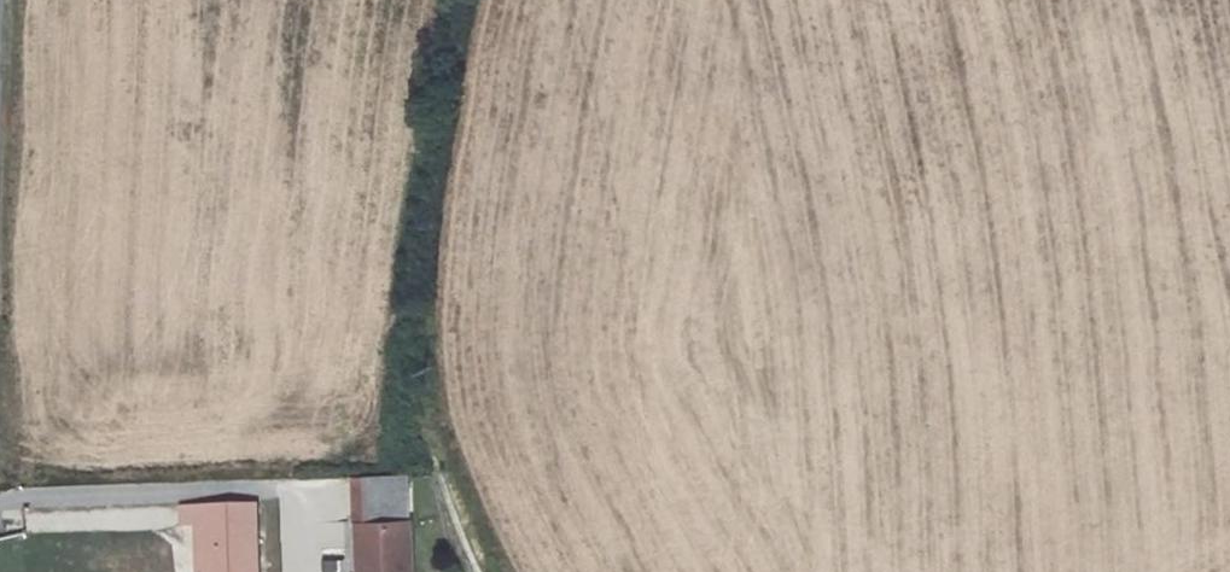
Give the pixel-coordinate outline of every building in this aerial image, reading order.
[(359,571),(410,571),(407,526),(404,477),(362,478),(364,528),(358,528),(359,571)] [(261,508),(190,509),(190,531),(214,532),(214,571),(262,571),(261,508)]
